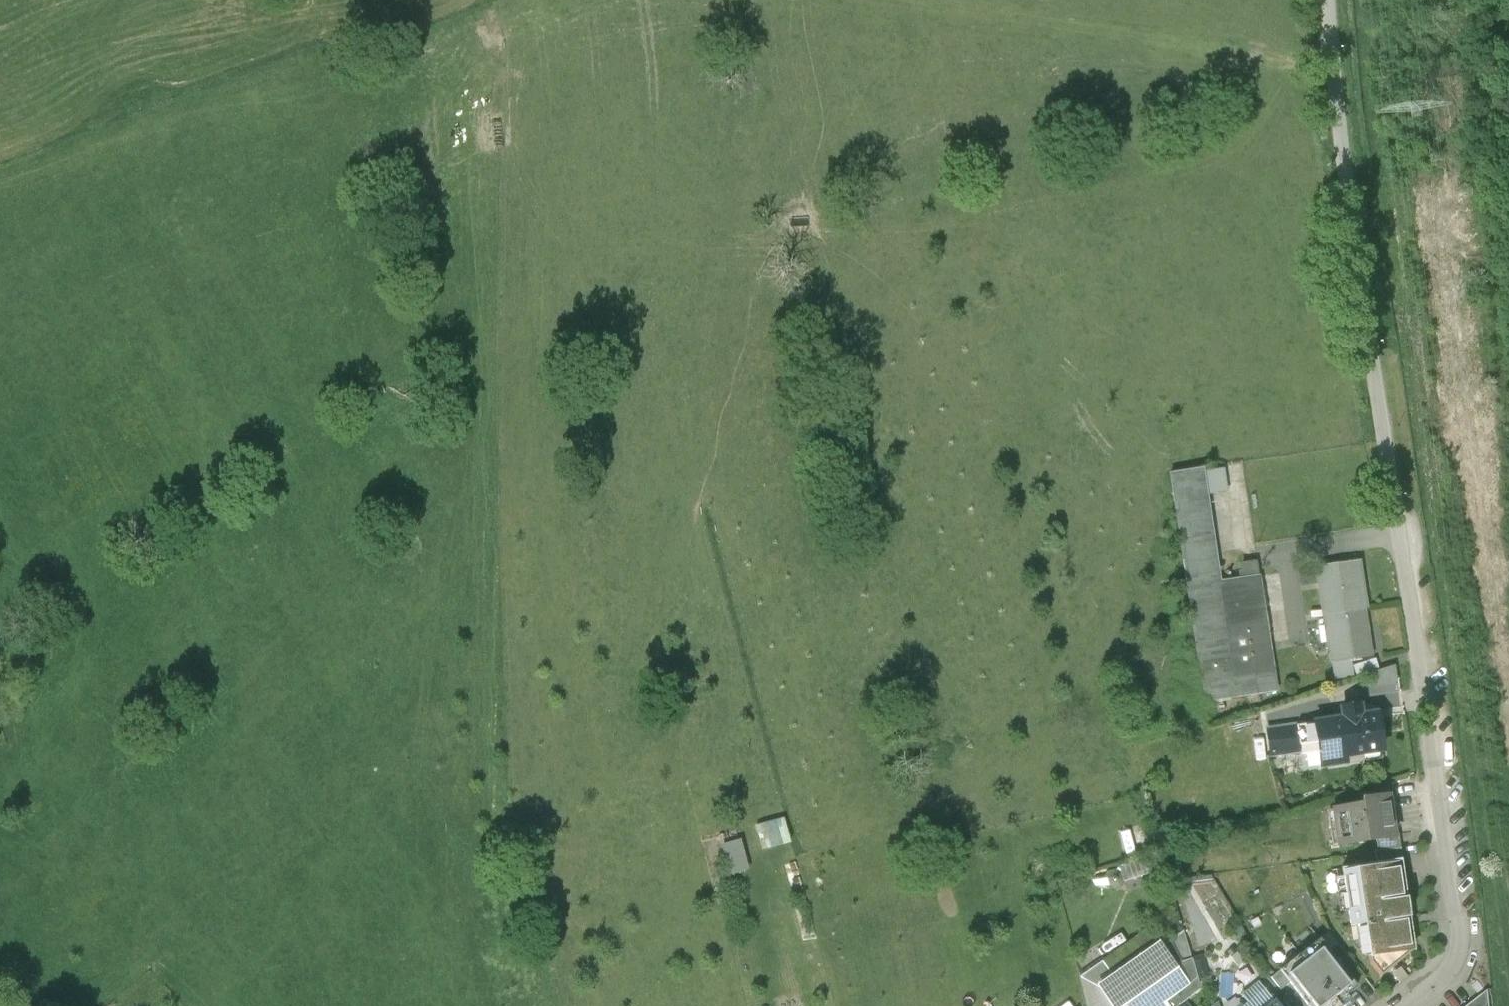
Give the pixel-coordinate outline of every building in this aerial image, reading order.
[(1204,469),(1170,474),(1205,700),(1279,689),(1261,576),(1222,583),(1204,469)] [(1359,564),(1323,568),(1334,661),(1371,657),(1359,564)] [(1380,670),(1376,659),(1354,666),(1358,677),(1380,670)] [(1352,663),(1333,665),(1334,678),(1354,676),(1352,663)] [(1317,724),(1319,741),(1322,767),(1349,764),(1348,758),(1387,752),(1382,716),(1363,718),(1361,705),(1342,707),(1344,720),(1317,724)] [(1319,741),(1317,724),(1298,726),(1301,743),(1319,741)] [(1301,743),(1298,726),(1269,730),(1272,752),(1286,750),(1285,746),(1301,743)] [(1335,807),(1341,844),(1377,839),(1395,836),(1389,795),(1361,799),(1361,803),(1335,807)] [(790,843),(783,818),(760,825),(767,849),(790,843)] [(1146,823),(1127,828),(1133,849),(1151,844),(1146,823)] [(1399,835),(1395,836),(1377,839),(1378,851),(1400,847),(1399,835)] [(726,842),(735,873),(756,867),(747,836),(726,842)] [(1402,859),(1400,847),(1378,851),(1375,852),(1376,864),(1398,860),(1402,859)] [(1351,867),(1365,958),(1378,975),(1409,951),(1412,951),(1398,860),(1376,864),(1351,867)] [(1133,862),(1119,868),(1125,883),(1139,877),(1133,862)] [(1103,962),(1114,977),(1160,945),(1148,929),(1103,962)] [(1318,939),(1271,975),(1295,1005),(1342,1005),(1349,1000),(1345,995),(1356,987),(1318,939)] [(1097,990),(1109,1005),(1168,1005),(1165,1003),(1189,986),(1174,965),(1160,945),(1114,977),(1097,990)] [(1209,977),(1202,956),(1192,960),(1198,980),(1209,977)] [(1174,965),(1189,986),(1165,1003),(1168,1005),(1182,1005),(1185,1003),(1201,990),(1198,980),(1192,960),(1174,965)] [(1114,977),(1103,962),(1081,978),(1087,1005),(1109,1005),(1097,990),(1114,977)] [(1246,1005),(1279,1005),(1261,981),(1242,995),(1249,1004),(1246,1005)] [(1487,992),(1469,1005),(1488,1005),(1487,992)]
